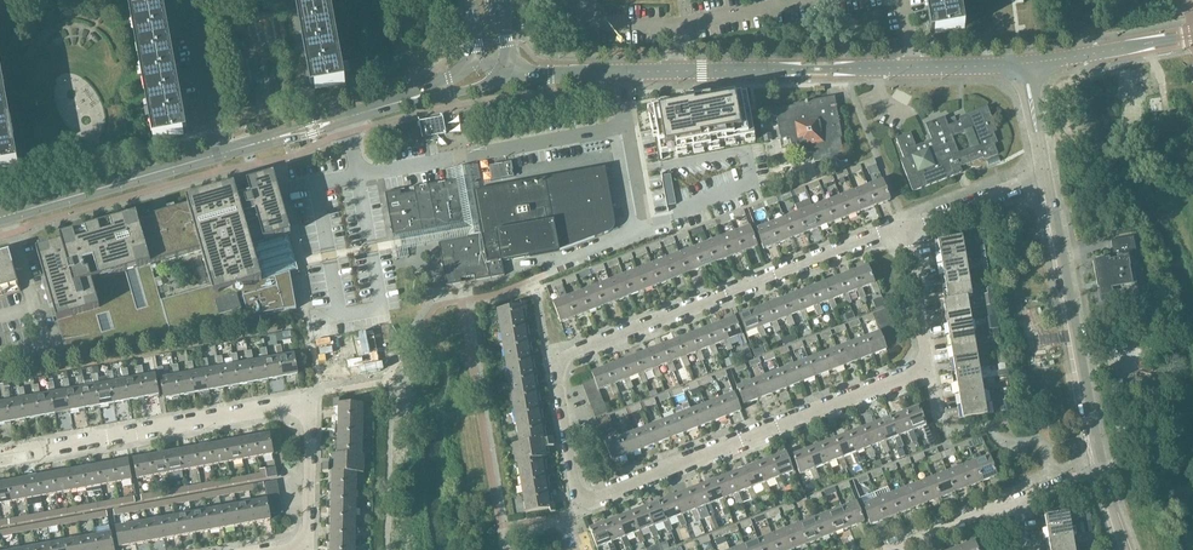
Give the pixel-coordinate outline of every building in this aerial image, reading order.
[(154,140),(154,141),(184,136),(159,0),(128,0),(154,140)] [(315,90),(345,85),(345,84),(342,85),(326,0),(299,0),(315,90)] [(934,35),(965,29),(961,29),(956,0),(928,0),(934,35)] [(19,166),(0,63),(0,169),(19,166)] [(678,104),(647,109),(651,130),(656,129),(661,154),(671,152),(677,151),(693,148),(693,151),(703,149),(719,146),(719,144),(755,137),(750,110),(749,106),(747,94),(735,96),(735,93),(725,95),(719,96),(710,98),(710,93),(699,95),(684,98),(684,100),(677,101),(677,100),(676,100),(676,103),(677,103),(678,104)] [(794,104),(794,106),(771,110),(772,115),(775,117),(777,116),(781,139),(790,137),(792,147),(798,145),(799,149),(802,148),(803,154),(813,152),(815,162),(837,158),(837,159),(841,162),(845,161),(841,137),(842,137),(836,103),(832,104),(829,102),(828,98),(794,104)] [(998,155),(994,144),(998,143),(994,133),(997,132),(988,107),(966,115),(968,119),(948,126),(945,117),(926,125),(935,147),(918,154),(911,133),(896,139),(904,159),(901,161),(913,192),(962,173),(960,167),(983,159),(984,160),(998,155)] [(446,134),(443,117),(419,122),(422,139),(446,134)] [(864,164),(866,169),(876,165),(874,160),(864,164)] [(514,177),(511,163),(490,167),(493,181),(514,177)] [(850,169),(852,174),(862,170),(860,165),(850,169)] [(482,234),(487,264),(559,251),(617,228),(606,168),(546,179),(474,192),(482,234)] [(836,175),(838,180),(848,176),(846,171),(836,175)] [(667,175),(662,176),(663,180),(668,207),(672,206),(676,205),(674,192),(671,175),(667,175)] [(822,180),(824,185),(834,181),(832,176),(822,180)] [(442,182),(443,187),(444,187),(448,212),(463,209),(461,203),(463,201),(461,199),(457,180),(442,182)] [(883,181),(868,186),(876,206),(890,201),(883,181)] [(296,309),(290,274),(298,271),(290,242),(289,243),(288,239),(289,238),(288,236),(283,237),(274,182),(248,189),(248,191),(231,196),(231,195),(232,195),(231,194),(193,205),(193,206),(194,208),(190,209),(189,207),(189,206),(37,250),(57,321),(59,327),(66,351),(170,332),(296,309)] [(808,186),(810,191),(820,187),(818,182),(808,186)] [(414,188),(415,192),(422,231),(436,229),(429,190),(430,190),(429,185),(414,188)] [(868,186),(854,192),(862,211),(876,206),(868,186)] [(443,187),(430,190),(429,190),(436,229),(451,226),(448,212),(444,187),(443,187)] [(794,191),(796,196),(806,192),(804,187),(794,191)] [(400,190),(385,193),(393,237),(422,231),(415,192),(401,195),(400,190)] [(780,196),(782,202),(792,198),(790,192),(780,196)] [(840,197),(848,217),(862,211),(854,192),(840,197)] [(848,217),(840,197),(826,203),(834,222),(848,217)] [(766,202),(768,207),(778,203),(776,198),(766,202)] [(752,207),(754,212),(764,208),(762,203),(752,207)] [(826,203),(812,208),(820,228),(834,222),(826,203)] [(812,208),(798,213),(806,233),(820,228),(812,208)] [(733,215),(735,220),(745,216),(743,211),(733,215)] [(798,213),(784,219),(792,239),(806,233),(798,213)] [(719,220),(721,225),(731,221),(729,216),(719,220)] [(784,219),(770,224),(778,244),(792,239),(784,219)] [(705,226),(707,231),(717,227),(715,221),(705,226)] [(778,244),(770,224),(756,230),(764,250),(778,244)] [(691,231),(693,236),(703,232),(701,227),(691,231)] [(735,233),(743,252),(757,247),(750,227),(735,233)] [(689,238),(687,232),(677,236),(679,242),(689,238)] [(735,233),(721,238),(729,258),(743,252),(735,233)] [(482,234),(468,237),(475,276),(474,276),(475,281),(490,278),(505,276),(502,262),(487,264),(482,234)] [(468,237),(453,239),(461,279),(474,276),(475,276),(468,237)] [(935,241),(937,254),(965,249),(963,237),(935,241)] [(1114,258),(1093,262),(1101,304),(1119,301),(1119,299),(1140,296),(1133,261),(1138,260),(1133,237),(1111,241),(1114,258)] [(664,241),(666,247),(675,243),(673,238),(664,241)] [(721,238),(707,243),(715,263),(729,258),(721,238)] [(461,279),(453,239),(444,241),(439,247),(442,262),(441,264),(443,266),(447,286),(462,283),(461,279)] [(649,247),(651,252),(661,248),(659,243),(649,247)] [(707,243),(693,249),(701,269),(715,263),(707,243)] [(635,253),(637,258),(647,254),(645,249),(635,253)] [(693,249),(679,254),(687,274),(701,269),(693,249)] [(937,254),(939,265),(967,261),(965,249),(937,254)] [(21,292),(9,253),(0,255),(0,298),(21,292)] [(621,258),(623,263),(633,259),(631,254),(621,258)] [(679,254),(665,260),(673,280),(687,274),(679,254)] [(607,263),(609,269),(619,265),(617,259),(607,263)] [(665,260),(651,265),(659,285),(673,280),(665,260)] [(939,265),(941,277),(969,273),(967,261),(939,265)] [(593,269),(595,274),(605,270),(603,265),(593,269)] [(651,265),(637,271),(645,290),(659,285),(651,265)] [(874,283),(868,266),(853,272),(860,289),(862,289),(871,285),(875,295),(880,292),(876,283),(874,283)] [(579,274),(581,280),(591,276),(589,270),(579,274)] [(637,271),(623,276),(631,296),(645,290),(637,271)] [(839,277),(846,295),(848,294),(857,291),(861,300),(866,298),(862,289),(860,289),(853,272),(839,277)] [(941,277),(943,289),(971,284),(969,273),(941,277)] [(565,280),(567,285),(577,281),(575,276),(565,280)] [(623,276),(609,281),(617,301),(631,296),(623,276)] [(839,277),(825,283),(832,301),(834,300),(843,296),(846,306),(852,304),(848,294),(846,295),(839,277)] [(551,285),(553,290),(563,286),(561,281),(551,285)] [(617,301),(609,281),(595,287),(603,307),(617,301)] [(825,283),(811,289),(817,306),(819,305),(829,302),(832,311),(837,309),(834,300),(832,301),(825,283)] [(943,289),(945,300),(945,301),(968,297),(973,296),(971,284),(943,289)] [(603,307),(595,287),(581,292),(589,312),(603,307)] [(811,289),(796,294),(803,312),(805,311),(814,307),(818,317),(823,315),(819,305),(817,306),(811,289)] [(581,292),(567,298),(575,318),(589,312),(581,292)] [(796,294),(782,300),(789,317),(791,316),(800,313),(804,322),(809,320),(805,311),(803,312),(796,294)] [(940,301),(942,314),(970,309),(968,297),(945,301),(945,300),(940,301)] [(575,318),(567,298),(553,303),(561,323),(575,318)] [(886,306),(882,298),(873,302),(876,310),(886,306)] [(782,300),(768,305),(775,323),(777,322),(786,318),(789,328),(795,326),(791,316),(789,317),(782,300)] [(543,463),(547,462),(546,454),(541,455),(540,449),(554,447),(553,439),(544,440),(542,428),(547,428),(545,420),(540,421),(539,412),(544,411),(543,403),(538,404),(536,395),(541,394),(540,386),(535,387),(533,378),(538,377),(537,370),(532,371),(531,361),(535,361),(534,353),(529,354),(528,345),(533,344),(531,336),(527,337),(525,328),(530,327),(529,320),(524,320),(522,311),(527,310),(526,303),(514,305),(514,308),(497,311),(499,311),(500,318),(499,318),(500,328),(502,328),(503,334),(501,335),(503,345),(505,345),(506,351),(504,351),(506,362),(508,361),(509,368),(507,368),(509,378),(510,378),(512,385),(510,385),(511,395),(513,395),(514,401),(512,402),(514,412),(516,411),(517,418),(515,418),(517,428),(519,428),(520,435),(518,435),(520,445),(513,446),(516,463),(519,462),(521,469),(519,469),(520,480),(522,479),(523,486),(522,486),(523,496),(525,496),(526,502),(524,503),(526,513),(550,509),(550,513),(556,512),(554,504),(550,505),(548,496),(553,495),(552,488),(547,488),(545,479),(550,478),(549,471),(544,472),(543,463)] [(768,305),(754,311),(761,328),(763,327),(772,324),(775,333),(780,331),(777,322),(775,323),(768,305)] [(889,316),(887,309),(873,314),(875,320),(875,322),(889,316)] [(942,314),(944,325),(972,321),(970,309),(942,314)] [(761,328),(754,311),(739,316),(746,334),(757,329),(761,339),(766,337),(763,327),(761,328)] [(875,320),(873,314),(863,319),(865,324),(875,320)] [(892,323),(889,316),(875,322),(878,328),(892,323)] [(727,341),(729,340),(738,337),(742,346),(747,344),(743,335),(742,335),(735,318),(720,324),(727,341)] [(849,324),(851,329),(861,325),(859,320),(849,324)] [(944,325),(946,337),(974,332),(972,321),(944,325)] [(894,330),(892,323),(878,328),(879,333),(880,332),(881,335),(894,330)] [(713,347),(715,346),(724,342),(727,352),(733,350),(729,340),(727,341),(720,324),(706,329),(713,347)] [(834,330),(836,335),(847,331),(845,325),(834,330)] [(698,352),(701,351),(710,348),(713,357),(718,355),(715,346),(713,347),(706,329),(692,335),(698,352)] [(897,337),(894,330),(881,335),(883,342),(897,337)] [(820,335),(822,340),(833,336),(831,331),(820,335)] [(879,333),(865,338),(872,356),(887,350),(886,349),(883,342),(881,335),(880,332),(879,333)] [(946,337),(948,349),(976,344),(974,332),(946,337)] [(698,352),(692,335),(677,340),(684,358),(686,357),(695,353),(699,363),(704,361),(701,351),(698,352)] [(806,340),(808,346),(818,342),(816,336),(806,340)] [(883,342),(886,349),(900,344),(897,337),(883,342)] [(865,338),(851,344),(858,361),(872,356),(865,338)] [(684,358),(677,340),(663,346),(670,363),(672,362),(681,359),(685,368),(690,366),(686,357),(684,358)] [(792,346),(794,351),(804,347),(802,342),(792,346)] [(851,344),(837,349),(844,367),(858,361),(851,344)] [(948,349),(950,361),(978,356),(976,344),(948,349)] [(275,347),(277,357),(279,357),(283,378),(298,375),(294,354),(283,356),(281,346),(275,347)] [(663,346),(649,351),(656,369),(658,368),(667,364),(670,374),(676,372),(672,362),(670,363),(663,346)] [(777,351),(779,357),(790,353),(788,347),(777,351)] [(264,360),(268,381),(283,378),(279,357),(277,357),(268,359),(266,349),(261,350),(263,360),(264,360)] [(822,355),(829,372),(844,367),(837,349),(822,355)] [(264,360),(263,360),(253,362),(251,351),(246,352),(248,363),(250,362),(253,383),(268,381),(264,360)] [(649,351),(635,357),(642,374),(644,373),(653,370),(656,379),(661,377),(658,368),(656,369),(649,351)] [(763,357),(765,362),(776,358),(774,353),(763,357)] [(231,355),(233,365),(235,365),(239,386),(253,383),(250,362),(248,363),(239,364),(237,354),(231,355)] [(822,355),(808,360),(815,378),(829,372),(822,355)] [(950,361),(952,373),(980,368),(978,356),(950,361)] [(220,368),(224,389),(239,386),(235,365),(233,365),(224,367),(222,357),(216,358),(218,368),(220,368)] [(635,357),(621,362),(627,380),(629,379),(638,375),(642,385),(647,383),(644,373),(642,374),(635,357)] [(749,362),(751,368),(761,364),(759,358),(749,362)] [(343,361),(345,369),(359,366),(358,359),(343,361)] [(220,368),(218,368),(209,370),(207,360),(202,361),(204,371),(205,370),(209,392),(224,389),(220,368)] [(808,360),(794,366),(801,383),(815,378),(808,360)] [(187,363),(189,374),(190,373),(194,394),(209,392),(205,370),(204,371),(194,372),(192,362),(187,363)] [(621,362),(606,368),(613,385),(615,384),(624,381),(628,390),(633,388),(629,379),(627,380),(621,362)] [(735,368),(737,373),(747,369),(745,364),(735,368)] [(172,366),(174,376),(176,376),(180,397),(194,394),(190,373),(189,374),(180,375),(178,365),(172,366)] [(140,377),(144,399),(158,396),(154,375),(144,377),(142,366),(137,367),(139,378),(140,377)] [(794,366),(780,371),(787,389),(801,383),(794,366)] [(176,376),(174,376),(165,378),(163,368),(157,369),(159,379),(160,379),(164,400),(180,397),(176,376)] [(613,385),(606,368),(592,373),(594,379),(597,386),(599,391),(610,386),(614,396),(619,394),(615,384),(613,385)] [(952,373),(954,384),(982,380),(980,368),(952,373)] [(122,370),(124,380),(126,380),(129,401),(144,399),(140,377),(139,378),(129,379),(128,369),(122,370)] [(715,375),(717,381),(728,377),(726,371),(715,375)] [(780,371),(765,377),(772,394),(787,389),(780,371)] [(111,383),(115,404),(129,401),(126,380),(124,380),(115,382),(113,372),(107,373),(109,383),(111,383)] [(111,383),(109,383),(100,385),(98,375),(92,376),(94,386),(96,385),(100,407),(115,404),(111,383)] [(78,378),(80,388),(81,388),(85,409),(100,407),(96,385),(94,386),(85,387),(83,377),(78,378)] [(701,381),(703,386),(714,382),(712,377),(701,381)] [(751,382),(758,400),(772,394),(765,377),(751,382)] [(597,386),(594,379),(582,384),(585,391),(597,386)] [(63,381),(65,391),(66,391),(70,412),(85,409),(81,388),(80,388),(70,390),(68,380),(63,381)] [(954,384),(956,396),(984,391),(982,380),(954,384)] [(687,386),(689,392),(699,388),(697,382),(687,386)] [(758,400),(751,382),(737,388),(744,405),(758,400)] [(48,384),(50,394),(51,394),(55,415),(70,412),(66,391),(65,391),(55,393),(54,383),(48,384)] [(33,386),(35,397),(36,396),(40,417),(55,415),(51,394),(50,394),(40,396),(39,385),(33,386)] [(597,386),(585,391),(587,398),(600,393),(599,391),(597,386)] [(18,389),(20,399),(22,399),(26,420),(40,417),(36,396),(35,397),(26,398),(24,388),(18,389)] [(673,392),(675,397),(685,393),(683,388),(673,392)] [(7,402),(11,423),(26,420),(22,399),(20,399),(11,401),(9,391),(3,392),(5,402),(7,402)] [(985,403),(984,391),(956,396),(958,408),(985,403)] [(602,400),(600,393),(587,398),(590,404),(602,400)] [(658,397),(660,403),(671,399),(669,393),(658,397)] [(720,400),(727,417),(741,412),(734,394),(720,400)] [(644,403),(646,408),(657,404),(655,399),(644,403)] [(364,456),(361,456),(361,449),(363,449),(363,439),(361,439),(361,432),(363,432),(363,422),(361,422),(361,415),(363,415),(364,405),(339,404),(340,400),(334,400),(334,408),(339,408),(339,418),(334,417),(334,425),(338,425),(338,435),(333,434),(333,442),(338,442),(338,451),(333,451),(333,459),(338,459),(338,465),(324,465),(323,473),(333,473),(332,485),(327,485),(327,493),(332,493),(332,502),(327,502),(327,510),(332,510),(331,519),(327,519),(326,527),(331,527),(331,536),(326,536),(326,544),(331,544),(331,549),(355,549),(356,541),(354,541),(354,534),(356,534),(356,524),(354,524),(354,517),(356,517),(356,507),(354,507),(355,500),(356,500),(357,490),(355,490),(355,483),(357,483),(357,473),(364,474),(364,456)] [(605,407),(602,400),(590,404),(593,411),(605,407)] [(706,405),(712,423),(727,417),(720,400),(706,405)] [(5,402),(0,403),(0,425),(11,423),(7,402),(5,402)] [(985,403),(958,408),(960,420),(987,415),(985,403)] [(630,408),(632,414),(642,410),(640,404),(630,408)] [(691,411),(698,428),(712,423),(706,405),(691,411)] [(919,406),(905,412),(912,432),(914,431),(922,428),(926,438),(932,436),(928,425),(927,426),(919,406)] [(608,413),(605,407),(593,411),(595,418),(608,413)] [(616,414),(618,419),(628,415),(626,410),(616,414)] [(691,411),(677,416),(684,434),(698,428),(691,411)] [(905,412),(891,417),(898,437),(900,437),(909,433),(913,443),(918,441),(914,431),(912,432),(905,412)] [(612,423),(609,416),(597,421),(600,428),(610,424),(612,423)] [(677,416),(663,422),(670,439),(684,434),(677,416)] [(891,417),(877,423),(884,443),(886,442),(895,439),(898,449),(904,447),(900,437),(898,437),(891,417)] [(663,422),(649,427),(655,445),(670,439),(663,422)] [(877,423),(863,428),(870,448),(872,448),(881,444),(884,454),(890,452),(886,442),(884,443),(877,423)] [(600,428),(602,433),(612,429),(610,424),(600,428)] [(1124,426),(1116,428),(1117,435),(1126,433),(1124,426)] [(649,427),(634,433),(641,450),(655,445),(649,427)] [(863,428),(849,434),(856,453),(858,453),(867,450),(870,459),(876,457),(872,448),(870,448),(863,428)] [(634,433),(620,438),(627,456),(641,450),(634,433)] [(270,434),(254,437),(258,458),(273,455),(270,434)] [(849,434),(835,439),(842,459),(844,458),(853,455),(856,465),(862,463),(858,453),(856,453),(849,434)] [(258,458),(254,437),(239,440),(243,461),(258,458)] [(627,456),(620,438),(606,444),(612,461),(627,456)] [(972,442),(974,447),(984,443),(982,438),(972,442)] [(835,439),(821,445),(828,464),(830,464),(839,460),(842,470),(848,468),(844,458),(842,459),(835,439)] [(243,461),(239,440),(224,443),(228,463),(243,461)] [(209,445),(213,466),(228,463),(224,443),(209,445)] [(958,447),(960,452),(970,448),(968,443),(958,447)] [(209,445),(194,448),(198,469),(213,466),(209,445)] [(821,445),(807,450),(814,470),(816,469),(825,466),(828,476),(834,474),(830,464),(828,464),(821,445)] [(194,448),(179,451),(183,472),(198,469),(194,448)] [(944,453),(946,458),(956,454),(954,449),(944,453)] [(814,470),(807,450),(792,455),(800,475),(811,471),(814,481),(820,479),(816,469),(814,470)] [(179,451),(164,454),(168,474),(183,472),(179,451)] [(780,478),(781,477),(790,474),(794,484),(799,482),(795,471),(794,472),(786,453),(772,458),(780,478)] [(912,458),(914,463),(926,459),(924,453),(912,458)] [(164,454),(149,456),(153,477),(168,474),(164,454)] [(930,458),(932,463),(942,459),(940,454),(930,458)] [(975,462),(983,482),(997,476),(989,456),(982,459),(980,454),(974,456),(976,461),(975,462)] [(153,477),(149,456),(134,459),(138,480),(153,477)] [(766,483),(767,483),(776,479),(780,489),(785,487),(781,477),(780,478),(772,458),(758,464),(766,483)] [(899,463),(901,468),(912,464),(910,459),(899,463)] [(128,460),(112,463),(116,484),(132,481),(128,460)] [(961,467),(969,487),(983,482),(975,462),(961,467)] [(112,463),(97,466),(101,486),(116,484),(112,463)] [(752,489),(753,488),(762,485),(766,495),(771,493),(767,483),(766,483),(758,464),(744,469),(752,489)] [(885,468),(887,473),(898,469),(896,464),(885,468)] [(97,466),(82,469),(86,489),(101,486),(97,466)] [(259,467),(261,474),(251,476),(252,481),(267,479),(265,466),(259,467)] [(947,473),(955,493),(969,487),(961,467),(947,473)] [(278,477),(276,468),(266,469),(268,479),(278,477)] [(67,471),(71,492),(86,489),(82,469),(67,471)] [(738,494),(739,494),(748,490),(752,500),(757,498),(753,488),(752,489),(744,469),(730,474),(738,494)] [(871,474),(873,479),(884,475),(882,470),(871,474)] [(67,471),(52,474),(56,495),(71,492),(67,471)] [(955,493),(947,473),(933,478),(941,498),(955,493)] [(52,474),(38,477),(41,497),(56,495),(52,474)] [(724,500),(725,499),(734,496),(738,506),(743,504),(739,494),(738,494),(730,474),(716,480),(724,500)] [(857,479),(859,484),(870,480),(868,475),(857,479)] [(38,477),(23,479),(26,500),(41,497),(38,477)] [(919,484),(927,503),(941,498),(933,478),(919,484)] [(8,482),(11,503),(26,500),(23,479),(8,482)] [(724,500),(716,480),(702,485),(710,505),(711,505),(720,501),(724,511),(729,509),(725,499),(724,500)] [(278,488),(277,481),(264,484),(265,490),(278,488)] [(8,482),(0,484),(0,505),(11,503),(8,482)] [(838,486),(840,492),(851,488),(849,482),(838,486)] [(919,484),(905,489),(913,509),(927,503),(919,484)] [(696,511),(697,510),(706,507),(710,517),(715,514),(711,505),(710,505),(702,485),(688,491),(696,511)] [(279,494),(278,488),(265,490),(266,496),(279,494)] [(824,492),(827,497),(837,493),(835,488),(824,492)] [(905,489),(891,494),(899,514),(913,509),(905,489)] [(682,516),(683,515),(692,512),(696,522),(701,520),(697,510),(696,511),(688,491),(674,496),(682,516)] [(811,497),(813,502),(823,498),(821,493),(811,497)] [(266,496),(267,500),(267,503),(280,500),(279,494),(266,496)] [(891,494),(877,500),(885,520),(899,514),(891,494)] [(668,521),(669,521),(678,517),(682,527),(687,525),(683,515),(682,516),(674,496),(660,502),(668,521)] [(796,503),(799,508),(809,504),(807,499),(796,503)] [(267,500),(251,503),(255,523),(271,520),(270,515),(269,509),(267,503),(267,500)] [(267,503),(269,509),(282,507),(280,500),(267,503)] [(885,520),(877,500),(863,505),(870,525),(885,520)] [(654,527),(655,526),(664,523),(668,533),(673,531),(669,521),(668,521),(660,502),(646,507),(654,527)] [(236,505),(240,526),(255,523),(251,503),(236,505)] [(843,508),(850,528),(864,522),(856,503),(843,508)] [(782,508),(784,513),(795,509),(793,504),(782,508)] [(236,505),(222,508),(225,529),(240,526),(236,505)] [(282,507),(269,509),(270,515),(283,513),(282,507)] [(654,527),(646,507),(632,512),(640,532),(641,532),(650,528),(654,538),(659,536),(655,526),(654,527)] [(222,508),(207,511),(210,531),(225,529),(222,508)] [(829,513),(836,533),(850,528),(843,508),(829,513)] [(768,513),(770,519),(781,515),(779,509),(768,513)] [(207,511),(192,514),(195,534),(210,531),(207,511)] [(632,512),(618,518),(626,538),(627,537),(636,534),(640,544),(645,542),(641,532),(640,532),(632,512)] [(1043,529),(1071,524),(1069,512),(1041,517),(1043,529)] [(815,519),(822,539),(836,533),(829,513),(815,519)] [(192,514),(177,516),(180,537),(195,534),(192,514)] [(754,519),(756,524),(767,520),(765,515),(754,519)] [(177,516),(162,519),(165,540),(180,537),(177,516)] [(618,518),(604,523),(612,543),(613,543),(622,539),(626,549),(631,547),(627,537),(626,538),(618,518)] [(147,522),(150,542),(165,540),(162,519),(147,522)] [(801,524),(808,544),(822,539),(815,519),(801,524)] [(740,524),(742,529),(753,525),(751,520),(740,524)] [(147,522),(132,525),(135,545),(150,542),(147,522)] [(604,523),(590,529),(597,549),(608,545),(610,549),(616,549),(613,543),(612,543),(604,523)] [(787,530),(794,549),(808,544),(801,524),(787,530)] [(1045,541),(1073,536),(1071,524),(1043,529),(1045,541)] [(135,545),(132,525),(116,527),(120,548),(135,545)] [(726,530),(728,535),(739,531),(737,526),(726,530)] [(778,549),(793,549),(794,549),(787,530),(773,535),(778,549)] [(712,535),(714,540),(725,536),(723,531),(712,535)] [(96,536),(98,549),(114,549),(111,533),(96,536)] [(759,541),(762,549),(778,549),(773,535),(759,541)] [(83,549),(98,549),(96,536),(81,539),(83,549)] [(698,540),(700,546),(711,542),(709,536),(698,540)] [(1047,549),(1061,549),(1075,548),(1073,536),(1045,541),(1047,549)] [(66,541),(67,549),(83,549),(81,539),(66,541)] [(52,549),(67,549),(66,541),(51,544),(52,549)] [(745,546),(746,549),(762,549),(759,541),(745,546)] [(686,549),(689,549),(697,547),(695,542),(684,546),(686,549)] [(960,547),(961,549),(978,549),(975,542),(960,547)]
